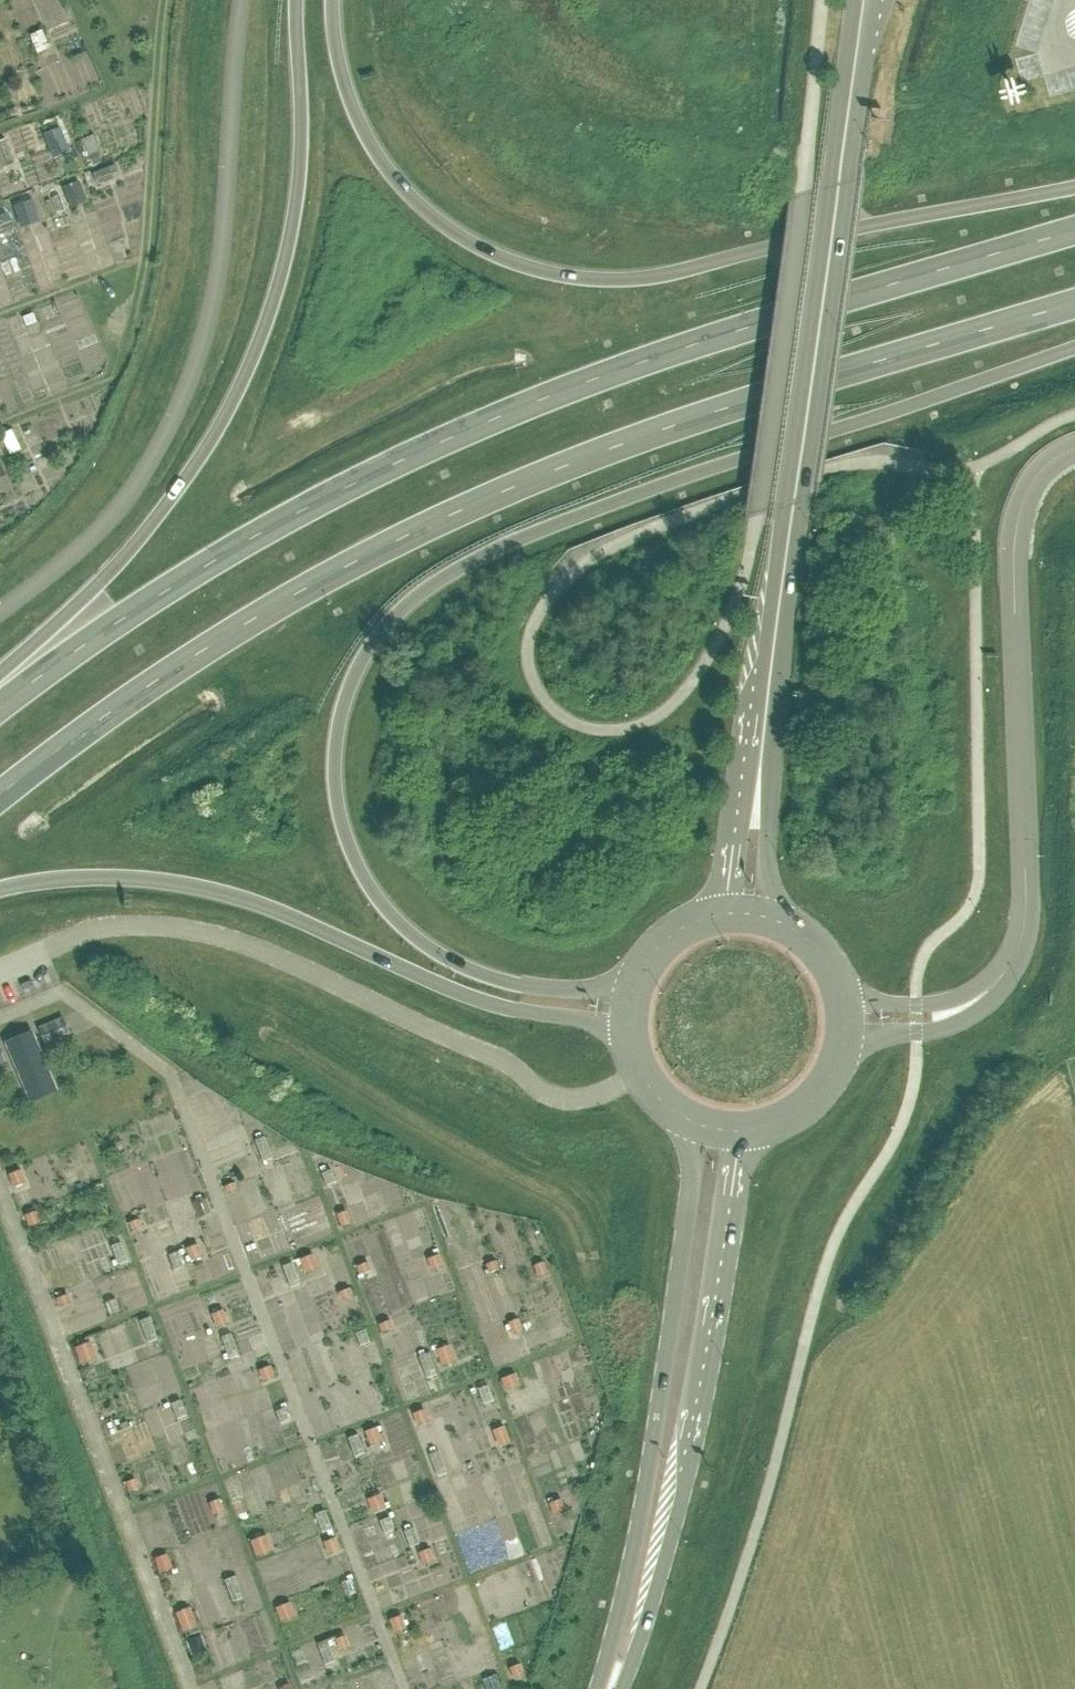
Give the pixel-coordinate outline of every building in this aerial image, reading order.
[(34,24),(22,28),(30,48),(41,44),(34,24)] [(77,181),(63,187),(69,201),(83,195),(77,181)] [(14,192),(1,197),(9,219),(22,215),(14,192)] [(0,425),(0,448),(0,449),(13,445),(6,423),(0,425)] [(69,1032),(63,1018),(38,1028),(44,1043),(69,1032)] [(6,1042),(26,1090),(51,1079),(30,1032),(6,1042)] [(73,1259),(55,1265),(58,1274),(106,1258),(93,1221),(64,1231),(73,1259)] [(165,1261),(196,1251),(191,1236),(161,1247),(165,1261)] [(267,1259),(275,1284),(318,1270),(310,1245),(267,1259)] [(296,1291),(313,1330),(337,1319),(320,1280),(296,1291)] [(87,1333),(65,1340),(73,1363),(95,1356),(87,1333)] [(431,1357),(448,1353),(444,1338),(427,1342),(431,1357)] [(420,1400),(404,1406),(409,1418),(424,1412),(420,1400)] [(485,1423),(491,1439),(503,1435),(497,1419),(485,1423)] [(339,1431),(345,1452),(357,1449),(352,1428),(339,1431)] [(363,1507),(380,1501),(374,1487),(358,1493),(363,1507)] [(555,1491),(543,1495),(549,1516),(561,1513),(555,1491)] [(191,1550),(203,1546),(198,1529),(185,1534),(191,1550)] [(260,1529),(244,1533),(249,1550),(265,1546),(260,1529)] [(149,1565),(165,1562),(162,1548),(147,1550),(149,1565)] [(216,1577),(231,1596),(243,1587),(227,1567),(216,1577)] [(275,1617),(293,1609),(286,1594),(269,1601),(275,1617)] [(169,1604),(174,1626),(190,1623),(185,1601),(169,1604)]
